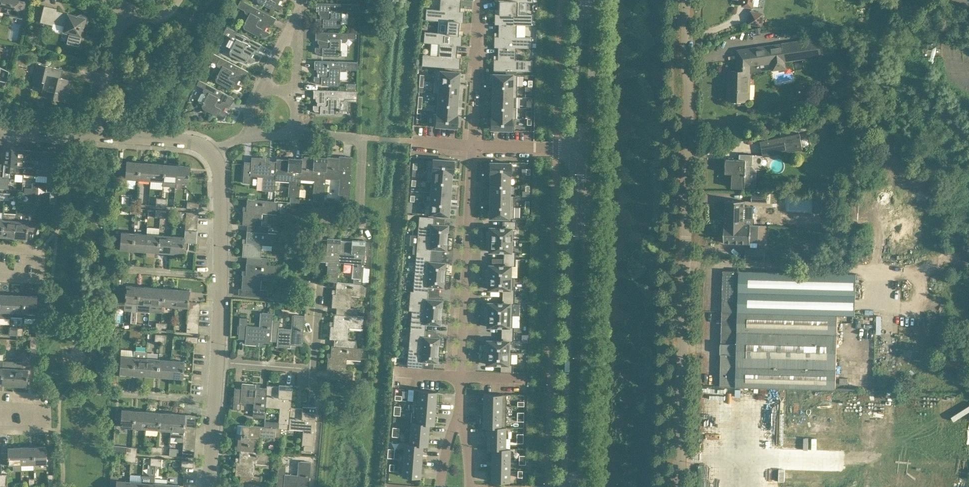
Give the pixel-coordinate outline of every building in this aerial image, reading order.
[(15,14),(14,16),(21,18),(25,3),(18,2),(18,0),(0,0),(0,10),(15,14)] [(249,4),(241,0),(240,0),(238,4),(245,8),(244,10),(245,13),(249,15),(243,25),(244,28),(258,36),(260,34),(264,36),(267,35),(269,32),(264,29),(266,27),(269,26),(270,24),(272,25),(276,18),(249,4)] [(258,2),(272,9),(274,7),(278,10),(281,9),(283,5),(278,3),(280,0),(280,1),(282,0),(257,0),(258,2)] [(425,19),(439,20),(441,21),(441,20),(459,21),(459,22),(463,22),(464,11),(460,11),(461,0),(441,0),(440,9),(426,8),(425,19)] [(495,13),(495,24),(499,24),(499,23),(517,24),(533,25),(533,14),(519,13),(519,1),(499,0),(499,1),(499,13),(495,13)] [(346,13),(348,11),(348,4),(317,3),(316,11),(319,11),(319,14),(320,15),(321,16),(321,19),(316,18),(316,22),(318,24),(323,25),(323,27),(339,28),(342,25),(342,13),(346,13)] [(69,34),(66,44),(79,47),(84,27),(87,25),(88,22),(88,20),(87,17),(85,15),(83,14),(80,14),(78,15),(77,15),(67,13),(67,14),(63,13),(63,12),(56,10),(57,8),(44,5),(40,22),(53,25),(53,23),(64,25),(62,32),(69,34)] [(764,13),(751,10),(748,23),(761,26),(764,13)] [(420,34),(420,41),(424,42),(440,43),(458,44),(458,45),(462,45),(462,34),(458,34),(459,22),(459,21),(441,20),(441,21),(439,20),(438,32),(424,31),(424,34),(420,34)] [(532,37),(524,37),(516,36),(517,24),(499,23),(499,24),(498,36),(494,36),(494,47),(498,47),(498,46),(516,47),(532,48),(532,37)] [(262,45),(235,31),(226,26),(224,31),(231,35),(230,37),(231,39),(235,41),(229,52),(230,55),(245,63),(246,61),(250,63),(253,62),(255,59),(250,56),(252,54),(253,54),(255,53),(256,51),(258,52),(262,45)] [(341,42),(345,42),(347,40),(347,38),(355,38),(356,33),(347,33),(316,32),(315,40),(318,40),(318,43),(319,44),(320,44),(320,47),(315,47),(315,51),(317,53),(322,54),(322,56),(338,57),(341,54),(341,50),(341,42)] [(819,38),(781,43),(781,41),(737,49),(737,69),(728,69),(728,98),(749,98),(750,63),(772,59),(773,66),(785,64),(785,61),(822,56),(819,38)] [(457,57),(458,45),(458,44),(440,43),(439,55),(423,54),(422,59),(422,65),(460,68),(461,57),(457,57)] [(494,59),(493,70),(495,70),(495,74),(516,74),(517,70),(531,71),(532,60),(516,59),(516,47),(498,46),(498,47),(498,59),(494,59)] [(221,57),(212,53),(210,58),(218,62),(216,64),(217,66),(221,68),(215,79),(216,82),(231,89),(232,87),(237,90),(239,89),(241,85),(237,83),(238,80),(239,81),(241,80),(242,78),(244,79),(248,71),(221,57)] [(314,76),(314,80),(316,82),(321,82),(321,85),(337,85),(340,83),(340,71),(344,71),(346,69),(357,69),(358,62),(346,62),(315,61),(314,69),(317,69),(317,71),(318,73),(319,73),(319,76),(314,76)] [(68,91),(70,84),(71,80),(61,78),(63,69),(37,63),(33,80),(35,80),(33,89),(41,91),(42,89),(55,92),(53,99),(66,102),(67,99),(68,98),(70,93),(68,91)] [(436,70),(435,81),(459,83),(459,72),(436,70)] [(493,85),(517,86),(517,74),(516,74),(495,74),(490,74),(490,80),(493,80),(493,85)] [(208,84),(199,80),(196,84),(204,88),(203,90),(203,93),(201,93),(198,100),(198,102),(202,104),(201,105),(202,108),(217,116),(218,114),(223,116),(225,115),(227,112),(223,109),(224,107),(225,107),(227,106),(228,104),(231,105),(234,98),(208,84)] [(459,83),(435,81),(434,92),(439,92),(458,94),(459,83)] [(493,96),(512,96),(517,96),(517,86),(493,85),(493,96)] [(313,105),(313,109),(315,111),(320,111),(320,114),(336,114),(339,112),(339,110),(340,108),(339,108),(339,100),(343,100),(345,98),(357,99),(357,91),(356,91),(345,91),(314,90),(313,98),(316,98),(316,100),(317,102),(318,102),(318,105),(313,105)] [(458,94),(439,92),(438,103),(457,105),(458,94)] [(492,107),(511,107),(512,96),(493,96),(492,107)] [(457,105),(438,103),(437,114),(434,113),(434,114),(457,116),(457,115),(456,115),(457,105)] [(492,117),(516,117),(516,107),(511,107),(492,107),(492,117)] [(457,116),(434,114),(433,125),(456,127),(457,116)] [(516,117),(492,117),(491,117),(491,129),(514,129),(514,118),(516,118),(516,117)] [(800,133),(760,141),(763,156),(803,148),(800,133)] [(23,166),(24,149),(11,148),(10,163),(9,173),(23,174),(23,166)] [(36,167),(37,150),(24,149),(23,166),(23,174),(35,175),(36,167)] [(50,151),(37,150),(36,167),(35,175),(46,176),(45,191),(50,191),(54,192),(55,171),(56,161),(54,161),(54,159),(49,159),(50,151)] [(752,166),(753,161),(753,154),(739,154),(739,160),(726,160),(726,173),(733,173),(732,187),(745,187),(745,177),(745,165),(752,166)] [(301,159),(300,177),(301,177),(315,178),(314,181),(314,187),(313,196),(313,201),(315,201),(324,202),(325,176),(326,158),(319,157),(314,157),(303,156),(303,158),(301,158),(301,159)] [(349,201),(352,156),(344,156),(343,160),(339,159),(339,158),(326,157),(326,158),(325,176),(339,177),(338,194),(340,195),(340,200),(341,200),(349,201)] [(276,161),(275,161),(265,160),(265,158),(251,157),(250,164),(243,163),(242,183),(250,183),(250,176),(264,176),(264,190),(274,191),(275,178),(276,161)] [(301,159),(288,158),(288,159),(276,158),(275,161),(276,161),(275,178),(289,179),(288,197),(290,197),(290,202),(299,203),(301,177),(300,177),(301,159)] [(433,170),(428,169),(428,170),(453,172),(454,160),(433,159),(433,170)] [(137,179),(138,162),(126,161),(125,178),(137,179)] [(150,180),(151,163),(138,162),(137,179),(150,180)] [(490,174),(510,174),(510,163),(490,162),(490,174)] [(163,181),(164,164),(151,163),(150,180),(163,181)] [(175,182),(177,165),(164,164),(163,181),(162,185),(175,186),(175,182)] [(189,166),(177,165),(175,182),(188,183),(189,166)] [(453,172),(428,170),(427,180),(451,182),(452,172),(453,172)] [(491,184),(509,185),(510,174),(490,174),(491,174),(491,184)] [(450,193),(451,182),(427,180),(427,181),(432,181),(431,192),(450,193)] [(490,195),(514,196),(514,195),(509,195),(509,185),(491,184),(490,195)] [(449,204),(450,193),(431,192),(430,202),(425,201),(425,202),(449,204)] [(490,195),(490,206),(514,207),(514,196),(490,195)] [(249,225),(248,232),(268,233),(268,226),(261,226),(262,211),(276,212),(276,202),(246,200),(246,211),(243,211),(242,225),(249,225)] [(724,224),(751,225),(751,224),(745,224),(746,206),(745,206),(745,200),(726,200),(725,223),(724,223),(724,224)] [(448,215),(449,204),(425,202),(424,213),(448,215)] [(490,206),(490,211),(487,211),(487,217),(514,218),(514,207),(490,206)] [(15,219),(16,219),(16,213),(2,212),(2,219),(3,219),(2,236),(14,237),(15,219)] [(33,231),(34,221),(31,220),(31,215),(23,214),(23,220),(16,219),(15,219),(14,237),(26,238),(27,230),(33,231)] [(418,235),(447,237),(447,225),(433,224),(434,217),(419,216),(418,235)] [(487,232),(487,239),(511,240),(512,228),(516,228),(516,221),(502,220),(502,227),(489,227),(489,232),(487,232)] [(751,225),(724,224),(724,242),(750,243),(751,225)] [(316,227),(313,260),(327,261),(326,276),(328,276),(328,282),(336,282),(337,282),(339,262),(339,260),(338,260),(340,240),(340,239),(327,238),(327,240),(322,239),(323,227),(316,227)] [(196,243),(196,230),(184,230),(184,237),(171,236),(170,253),(183,253),(185,253),(186,253),(186,250),(188,250),(188,243),(196,243)] [(132,250),(133,233),(120,232),(119,249),(132,250)] [(276,234),(268,233),(248,232),(246,232),(245,243),(242,243),(241,257),(248,257),(248,264),(267,265),(267,258),(260,258),(261,243),(275,244),(276,234)] [(145,251),(146,234),(133,233),(132,250),(145,251)] [(157,252),(159,235),(146,234),(145,251),(157,252)] [(170,253),(171,236),(159,235),(157,252),(170,253)] [(447,237),(418,235),(416,254),(431,255),(432,248),(446,249),(447,237)] [(503,258),(516,258),(516,251),(511,251),(511,240),(487,239),(487,246),(489,246),(489,251),(503,251),(503,258)] [(364,255),(365,241),(352,240),(352,241),(340,240),(338,260),(339,260),(339,262),(353,263),(352,278),(353,278),(353,283),(362,284),(364,255)] [(745,258),(765,259),(765,249),(746,248),(745,258)] [(415,272),(444,274),(445,263),(431,262),(431,255),(416,254),(415,272)] [(486,277),(513,277),(510,277),(511,265),(515,266),(516,258),(503,258),(503,265),(489,265),(488,269),(486,269),(486,277)] [(259,289),(260,279),(274,280),(275,266),(267,265),(248,264),(246,263),(245,275),(242,275),(241,289),(243,289),(243,296),(266,297),(267,290),(259,289)] [(854,315),(855,274),(802,273),(723,271),(722,311),(837,314),(854,315)] [(446,274),(444,274),(415,272),(413,290),(410,290),(410,291),(428,292),(429,285),(443,286),(443,282),(445,282),(446,274)] [(502,296),(515,296),(515,289),(513,289),(513,277),(486,277),(486,284),(488,284),(488,288),(502,289),(502,296)] [(366,284),(362,284),(353,283),(337,282),(336,282),(335,294),(333,294),(331,307),(338,308),(338,314),(357,316),(357,315),(358,309),(350,308),(351,294),(365,295),(366,284)] [(137,303),(139,286),(126,285),(125,288),(120,288),(118,304),(124,304),(124,302),(137,303)] [(137,303),(137,311),(149,312),(150,304),(151,287),(139,286),(137,303)] [(162,305),(164,288),(151,287),(150,304),(162,305)] [(175,306),(176,289),(164,288),(162,305),(175,306)] [(189,290),(176,289),(175,306),(188,307),(188,302),(189,290)] [(428,292),(410,291),(409,310),(441,312),(442,300),(428,299),(428,292)] [(10,318),(10,316),(11,295),(0,294),(0,318),(10,318)] [(23,312),(24,295),(11,295),(10,316),(23,317),(23,312)] [(37,296),(24,295),(23,312),(23,317),(41,317),(42,305),(37,305),(37,296)] [(485,314),(512,315),(513,303),(514,303),(515,296),(502,296),(502,303),(488,302),(487,307),(485,307),(485,314)] [(410,329),(425,330),(426,323),(440,324),(441,312),(409,310),(412,310),(410,329)] [(835,388),(837,314),(722,311),(720,386),(752,387),(752,386),(835,389),(835,388)] [(270,339),(272,320),(272,313),(262,313),(261,327),(246,326),(246,318),(239,318),(239,326),(237,326),(237,334),(238,334),(238,337),(245,337),(244,344),(258,345),(258,342),(270,343),(270,339)] [(364,316),(357,315),(357,316),(338,314),(333,314),(333,326),(330,325),(329,339),(336,339),(335,346),(355,347),(355,340),(348,340),(349,325),(363,326),(364,316)] [(501,333),(514,334),(514,327),(512,327),(512,315),(485,314),(485,321),(487,321),(487,326),(502,326),(501,333)] [(279,320),(272,320),(270,339),(276,340),(276,346),(290,347),(290,345),(302,345),(304,316),(294,315),(293,329),(278,328),(279,320)] [(425,330),(410,329),(409,347),(438,350),(439,338),(425,337),(425,330)] [(864,348),(872,348),(873,332),(865,332),(864,348)] [(484,352),(511,353),(511,352),(508,352),(509,341),(513,341),(514,334),(501,333),(501,340),(487,340),(487,345),(484,345),(484,352)] [(361,348),(355,347),(335,346),(331,346),(330,357),(328,357),(327,371),(334,371),(333,378),(352,380),(353,372),(345,372),(346,357),(360,358),(361,348)] [(438,350),(409,347),(407,366),(422,368),(423,360),(437,361),(438,350)] [(134,350),(133,357),(132,374),(145,375),(146,358),(146,351),(134,350)] [(511,353),(484,352),(484,359),(486,359),(486,364),(501,364),(500,372),(513,372),(513,364),(511,364),(511,353)] [(132,374),(133,357),(120,357),(119,373),(132,374)] [(157,376),(158,359),(146,358),(145,375),(157,376)] [(170,377),(171,360),(158,359),(157,376),(170,377)] [(184,361),(171,360),(170,377),(183,378),(184,361)] [(859,360),(859,378),(872,378),(872,360),(859,360)] [(15,368),(15,362),(3,361),(1,384),(14,385),(15,368)] [(28,369),(23,368),(23,362),(15,362),(15,368),(14,385),(27,386),(28,369)] [(265,407),(266,389),(255,388),(255,385),(241,384),(241,391),(234,390),(232,409),(240,410),(240,402),(255,403),(254,417),(264,418),(265,407)] [(266,389),(265,407),(279,408),(277,428),(279,428),(279,429),(280,429),(289,429),(289,426),(290,407),(292,385),(284,385),(279,384),(278,386),(266,385),(266,389)] [(436,402),(437,391),(414,389),(413,400),(436,402)] [(506,405),(506,394),(483,393),(483,405),(506,405)] [(435,413),(436,402),(413,400),(412,411),(435,413)] [(726,419),(726,404),(716,404),(716,419),(726,419)] [(506,416),(506,405),(483,405),(483,415),(506,416)] [(315,407),(308,407),(302,406),(302,408),(290,407),(289,426),(302,427),(301,445),(303,445),(303,450),(312,451),(315,407)] [(133,427),(134,410),(122,409),(120,426),(133,427)] [(146,428),(147,411),(134,410),(133,427),(146,428)] [(158,429),(160,412),(147,411),(146,428),(158,429)] [(434,424),(435,413),(412,411),(411,422),(434,424)] [(170,430),(172,413),(160,412),(158,429),(170,430)] [(188,415),(184,415),(185,414),(172,413),(170,430),(170,436),(177,436),(177,440),(182,441),(183,438),(183,432),(184,426),(194,427),(195,419),(194,419),(194,420),(188,419),(188,415)] [(506,427),(506,416),(483,415),(483,426),(506,427)] [(428,434),(429,424),(434,424),(411,422),(410,433),(428,434)] [(279,437),(280,429),(279,429),(279,428),(277,428),(236,425),(235,438),(237,438),(236,450),(239,451),(257,451),(258,437),(275,439),(275,437),(279,437)] [(505,438),(506,427),(483,426),(483,427),(487,427),(487,437),(505,438)] [(428,445),(428,434),(410,433),(409,443),(405,443),(428,445)] [(505,448),(505,438),(487,437),(487,448),(510,448),(505,448)] [(422,455),(423,445),(428,445),(405,443),(404,454),(422,455)] [(45,446),(32,447),(33,463),(46,463),(45,446)] [(1,452),(1,464),(13,464),(13,471),(21,471),(21,464),(21,447),(8,448),(8,452),(1,452)] [(33,463),(32,447),(21,447),(21,464),(33,463)] [(510,459),(510,448),(487,448),(492,448),(491,459),(510,459)] [(269,452),(257,451),(239,451),(238,462),(235,462),(234,475),(241,476),(241,483),(260,484),(260,477),(253,476),(254,462),(268,463),(269,452)] [(421,466),(422,455),(404,454),(403,465),(421,466)] [(509,470),(510,459),(491,459),(491,470),(509,470)] [(276,477),(275,486),(283,486),(308,486),(309,462),(299,461),(298,475),(284,474),(284,466),(276,466),(276,477)] [(420,477),(421,466),(403,465),(402,476),(420,477)] [(509,481),(509,470),(491,470),(491,481),(509,481)] [(154,483),(155,476),(142,475),(142,482),(141,486),(154,486),(154,483)]
